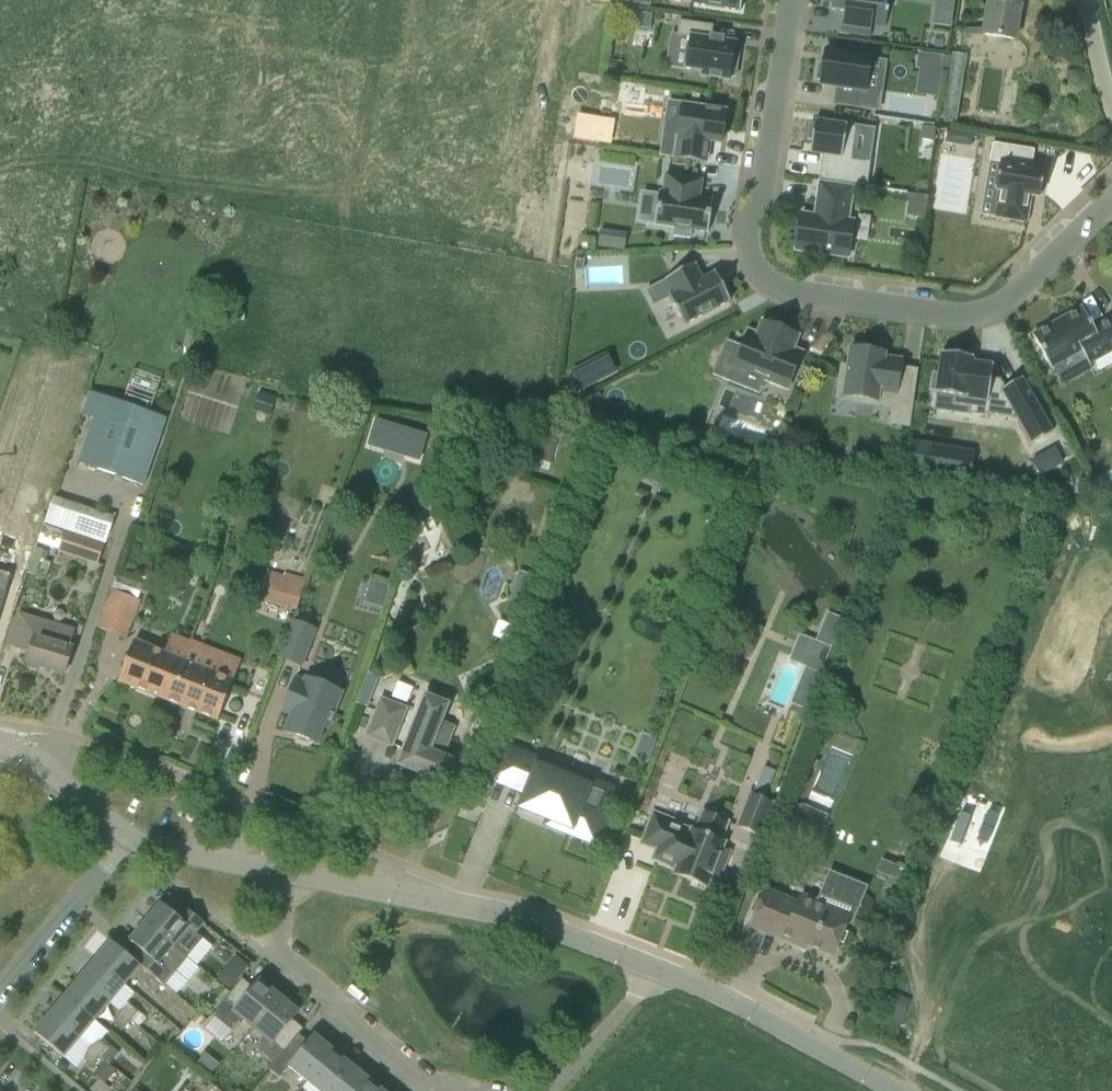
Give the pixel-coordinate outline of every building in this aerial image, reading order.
[(740,12),(742,0),(689,0),(689,5),(740,12)] [(841,34),(869,38),(871,25),(865,24),(867,11),(887,14),(889,5),(886,5),(887,0),(833,0),(831,10),(844,12),(841,34)] [(950,29),(955,0),(936,0),(934,10),(943,12),(941,28),(950,29)] [(983,36),(1014,41),(1020,6),(1012,5),(1013,0),(989,0),(983,36)] [(650,31),(653,15),(629,12),(627,28),(650,31)] [(711,39),(713,27),(679,22),(677,37),(690,39),(685,70),(702,73),(701,77),(730,81),(731,77),(735,78),(738,61),(733,61),(736,44),(722,42),(722,40),(711,39)] [(878,111),(880,93),(865,91),(870,58),(825,51),(824,56),(823,63),(823,66),(819,66),(817,80),(821,81),(820,86),(837,88),(834,105),(878,111)] [(941,73),(944,58),(919,54),(916,70),(941,73)] [(726,112),(682,106),(674,159),(706,164),(709,143),(721,144),(726,112)] [(810,125),(807,141),(812,141),(810,153),(823,155),(819,181),(867,188),(870,163),(852,161),(857,128),(815,121),(814,126),(810,125)] [(936,129),(921,127),(919,141),(934,143),(936,129)] [(957,143),(958,134),(947,133),(945,145),(954,146),(957,143)] [(1031,167),(1034,152),(992,145),(989,163),(1000,165),(996,193),(1000,193),(996,219),(1027,224),(1032,194),(1040,195),(1044,169),(1031,167)] [(675,229),(673,237),(690,240),(692,231),(708,234),(713,202),(693,199),(695,180),(665,176),(663,194),(659,194),(654,226),(675,229)] [(801,215),(796,251),(847,259),(853,223),(847,222),(852,189),(820,185),(815,217),(801,215)] [(603,231),(601,247),(629,251),(631,234),(603,231)] [(576,259),(575,271),(584,272),(585,260),(576,259)] [(672,295),(687,322),(732,297),(716,268),(704,275),(696,260),(667,276),(675,291),(671,293),(672,295)] [(1032,336),(1051,370),(1081,353),(1089,366),(1111,353),(1111,319),(1093,329),(1082,309),(1032,336)] [(770,322),(769,326),(764,324),(758,338),(748,334),(734,367),(788,389),(801,356),(791,352),(797,337),(783,332),(785,328),(770,322)] [(885,354),(881,353),(870,352),(870,348),(854,345),(854,349),(850,349),(847,368),(842,368),(838,390),(859,393),(858,400),(893,405),(891,424),(907,427),(912,396),(897,393),(902,361),(884,358),(885,354)] [(1024,377),(1010,385),(1006,378),(996,376),(998,364),(977,361),(978,355),(976,355),(976,357),(967,356),(968,354),(947,351),(944,372),(939,371),(936,387),(941,387),(941,391),(959,394),(957,404),(974,407),(973,412),(990,415),(990,412),(1012,416),(1022,417),(1028,429),(1047,419),(1024,377)] [(581,393),(605,380),(594,360),(570,373),(581,393)] [(144,485),(151,464),(167,419),(146,413),(127,406),(89,393),(82,415),(94,420),(79,462),(144,485)] [(271,416),(276,399),(259,394),(253,411),(271,416)] [(756,419),(777,429),(786,410),(764,400),(756,419)] [(428,435),(376,420),(368,446),(420,462),(428,435)] [(788,451),(797,436),(782,427),(773,442),(788,451)] [(547,431),(537,460),(553,466),(562,436),(547,431)] [(974,452),(910,441),(905,472),(969,483),(974,452)] [(1055,450),(1032,461),(1040,477),(1063,466),(1055,450)] [(668,489),(674,473),(650,464),(644,479),(668,489)] [(1087,481),(1079,480),(1078,494),(1085,495),(1087,481)] [(65,533),(64,536),(104,550),(114,519),(93,512),(88,510),(79,536),(66,531),(65,533)] [(1039,526),(1029,511),(1021,516),(1031,531),(1039,526)] [(25,547),(29,531),(0,524),(0,540),(25,547)] [(99,564),(104,550),(64,536),(65,533),(44,526),(38,544),(99,564)] [(260,598),(297,609),(307,578),(284,571),(284,573),(268,569),(260,598)] [(524,591),(528,577),(517,573),(512,587),(524,591)] [(13,578),(0,574),(0,616),(13,578)] [(385,608),(394,585),(377,578),(368,602),(385,608)] [(114,591),(100,627),(99,627),(99,628),(128,640),(128,639),(126,638),(140,601),(114,591)] [(20,615),(17,625),(10,646),(30,653),(27,663),(65,674),(73,648),(70,647),(74,631),(20,615)] [(303,669),(318,630),(294,621),(279,659),(303,669)] [(134,642),(119,681),(161,698),(170,675),(177,678),(183,661),(134,642)] [(218,723),(226,703),(234,681),(183,661),(177,678),(170,675),(161,698),(217,721),(216,723),(218,723)] [(369,673),(358,703),(369,707),(381,678),(369,673)] [(297,677),(291,691),(283,711),(292,715),(286,732),(317,745),(324,728),(328,729),(342,691),(305,677),(304,680),(297,677)] [(400,681),(394,697),(408,703),(415,687),(400,681)] [(450,704),(427,695),(398,765),(442,783),(452,758),(445,756),(456,727),(443,723),(450,704)] [(393,749),(409,709),(381,697),(365,737),(393,749)] [(806,711),(808,705),(793,698),(790,704),(806,711)] [(505,744),(499,759),(491,779),(528,794),(523,807),(570,826),(567,833),(594,843),(616,787),(505,744)] [(752,796),(740,827),(765,837),(777,806),(752,796)] [(829,816),(803,805),(796,821),(822,832),(829,816)] [(716,884),(724,864),(729,851),(724,849),(727,843),(722,841),(730,822),(702,811),(695,829),(690,827),(690,829),(681,825),(682,822),(655,812),(643,843),(658,850),(654,860),(677,869),(675,875),(706,888),(709,881),(716,884)] [(910,853),(916,855),(921,843),(915,840),(910,853)] [(883,861),(878,873),(897,881),(902,868),(883,861)] [(766,889),(759,907),(750,927),(794,945),(796,941),(834,956),(846,925),(854,928),(870,889),(831,873),(819,901),(801,894),(798,901),(766,889)] [(146,922),(188,959),(204,940),(197,934),(205,924),(185,907),(177,917),(161,904),(146,922)] [(141,967),(151,975),(162,984),(176,996),(184,986),(199,968),(188,959),(146,922),(122,951),(141,967)] [(125,986),(141,967),(122,951),(112,942),(96,961),(125,986)] [(110,1004),(125,986),(96,961),(81,979),(110,1004)] [(240,979),(232,972),(223,974),(217,981),(230,991),(240,979)] [(162,984),(151,975),(146,986),(155,993),(162,984)] [(65,997),(95,1022),(110,1004),(81,979),(65,997)] [(240,1020),(252,1030),(281,994),(273,987),(270,990),(259,982),(254,988),(243,979),(213,1016),(232,1031),(240,1020)] [(892,992),(882,1014),(901,1023),(912,1001),(892,992)] [(274,1066),(299,1035),(304,1029),(292,1020),(298,1013),(287,1005),(290,1001),(281,994),(252,1030),(262,1037),(259,1053),(274,1066)] [(80,1039),(95,1022),(65,997),(51,1014),(80,1039)] [(120,1012),(130,1021),(131,1020),(140,1028),(147,1019),(130,1005),(120,1012)] [(130,1021),(120,1012),(115,1023),(123,1030),(130,1021)] [(64,1059),(80,1039),(51,1014),(40,1028),(43,1031),(38,1036),(64,1059)] [(274,1066),(270,1070),(279,1078),(289,1067),(307,1083),(334,1049),(333,1049),(332,1050),(314,1035),(308,1043),(299,1035),(274,1066)] [(94,1045),(104,1053),(108,1048),(100,1042),(94,1045)] [(104,1053),(94,1045),(90,1047),(85,1059),(93,1066),(104,1053)] [(334,1049),(307,1083),(316,1090),(331,1090),(351,1066),(333,1051),(334,1050),(334,1049)] [(106,1083),(116,1071),(106,1062),(96,1074),(106,1083)] [(351,1066),(331,1090),(361,1090),(371,1079),(370,1079),(369,1080),(351,1066)] [(371,1079),(361,1090),(382,1090),(370,1081),(371,1080),(371,1079)]
